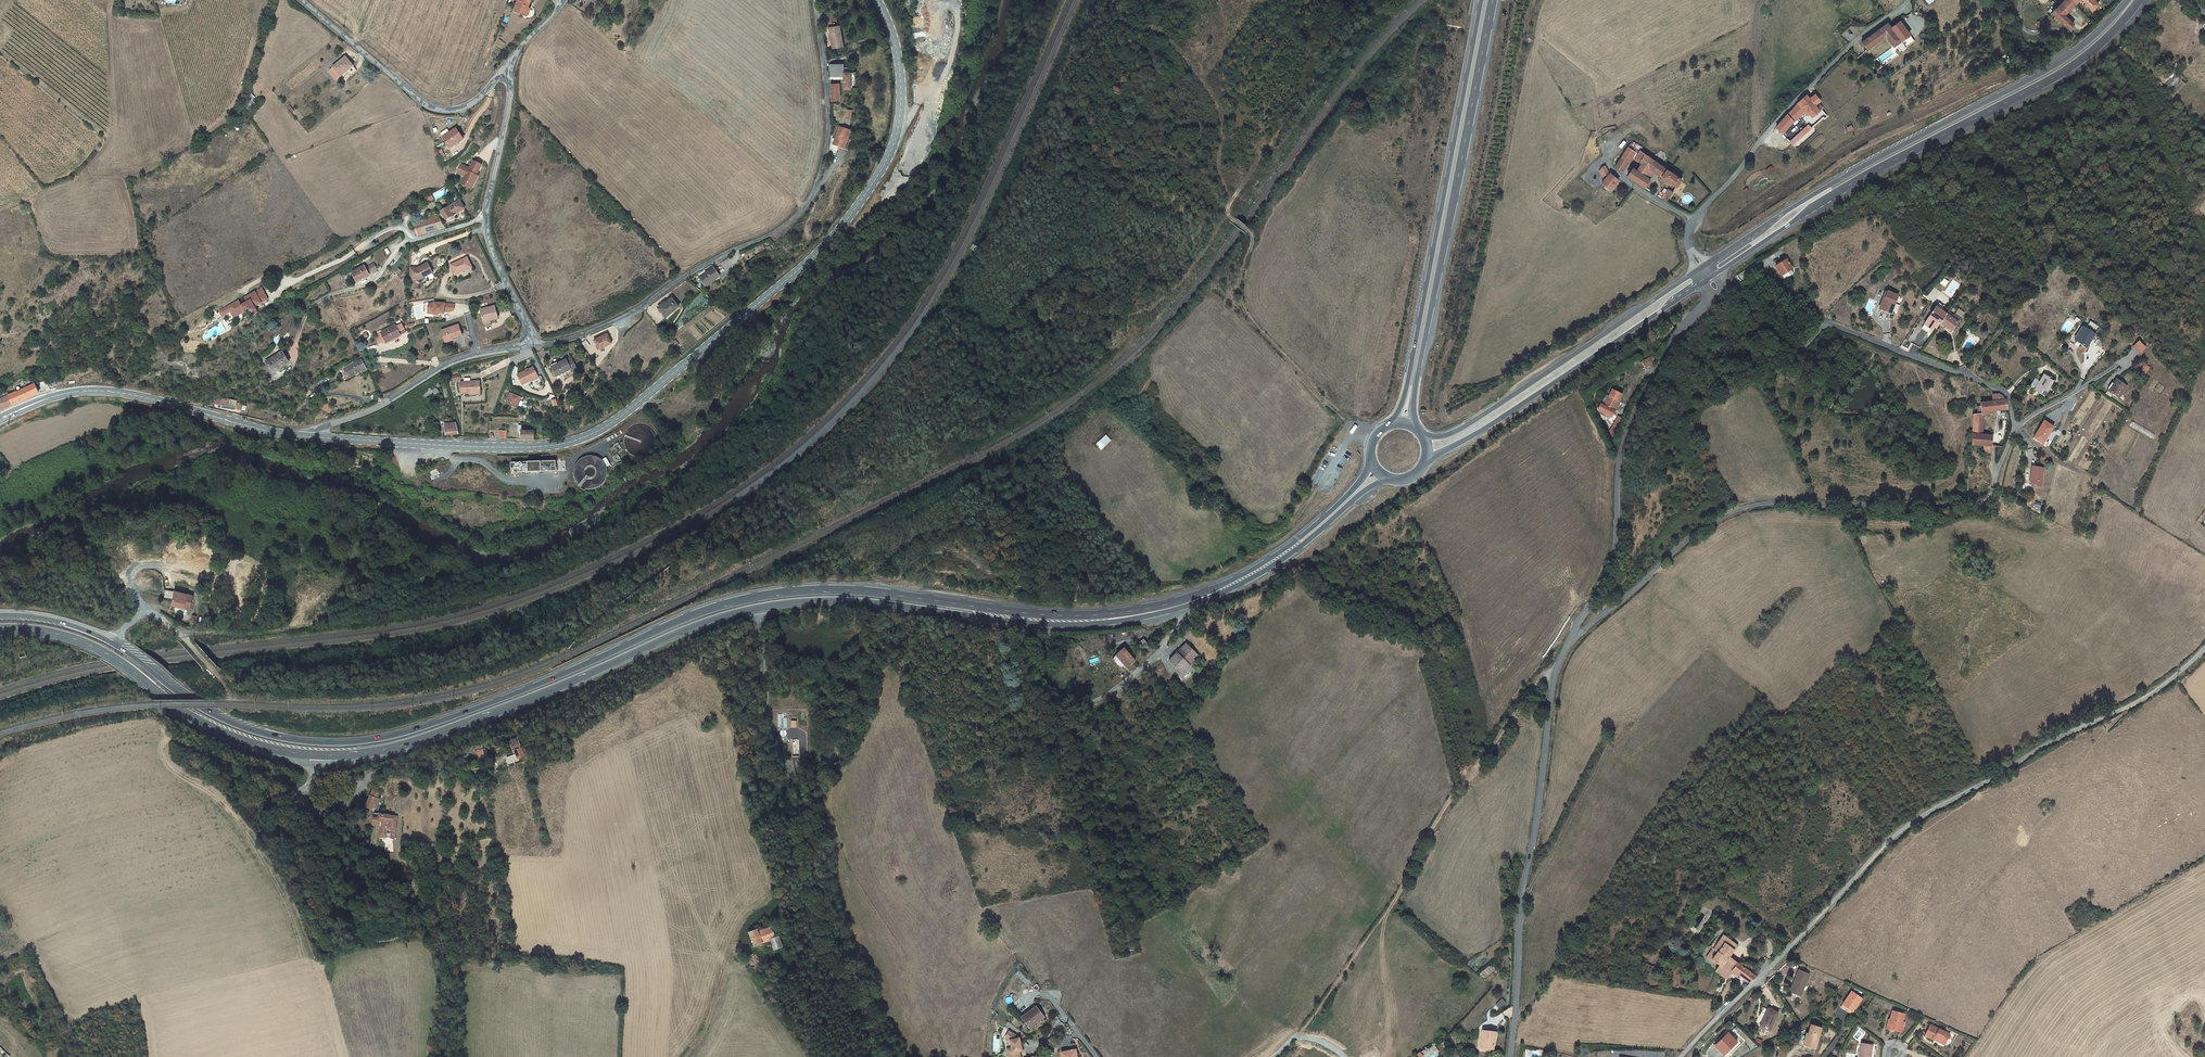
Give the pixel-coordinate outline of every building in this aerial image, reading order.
[(513,8),(524,13),(527,7),(530,0),(517,0),(513,8)] [(2054,6),(2057,9),(2052,13),(2055,16),(2058,19),(2068,29),(2073,24),(2064,15),(2076,3),(2073,0),(2065,0),(2061,4),(2059,1),(2054,6)] [(2086,4),(2089,7),(2092,10),(2098,5),(2096,3),(2093,0),(2082,0),(2086,4)] [(524,13),(513,8),(512,10),(526,16),(529,8),(527,7),(524,13)] [(1896,24),(1892,19),(1887,24),(1890,28),(1896,24)] [(1912,27),(1907,31),(1900,21),(1896,24),(1890,28),(1887,24),(1886,24),(1862,42),(1868,49),(1886,37),(1894,47),(1897,45),(1900,42),(1905,48),(1906,47),(1908,50),(1922,40),(1921,39),(1912,27)] [(828,28),(832,50),(843,47),(839,26),(828,28)] [(1898,46),(1901,50),(1905,48),(1900,42),(1897,45),(1898,46)] [(2201,44),(2192,57),(2196,60),(2204,49),(2204,47),(2201,44)] [(1883,58),(1888,63),(1902,51),(1901,50),(1898,46),(1894,50),(1894,51),(1889,55),(1888,54),(1883,58)] [(332,67),(340,76),(347,71),(348,71),(354,66),(345,56),(332,67)] [(830,65),(830,79),(843,79),(843,90),(850,90),(850,73),(850,70),(845,70),(845,65),(830,65)] [(348,71),(351,75),(357,70),(354,66),(348,71)] [(328,71),(336,80),(340,76),(332,67),(328,71)] [(2180,79),(2176,76),(2166,89),(2170,92),(2180,79)] [(2182,81),(2172,94),(2176,97),(2187,85),(2182,81)] [(831,84),(831,100),(837,100),(837,103),(839,103),(839,90),(835,89),(835,84),(831,84)] [(1806,110),(1809,114),(1812,117),(1820,111),(1816,107),(1810,99),(1807,95),(1798,103),(1805,111),(1806,110)] [(1816,107),(1819,105),(1821,103),(1815,95),(1810,99),(1816,107)] [(1805,111),(1798,103),(1793,109),(1799,116),(1805,111)] [(1799,116),(1793,109),(1787,115),(1793,121),(1799,116)] [(1793,121),(1787,115),(1776,127),(1782,134),(1793,121)] [(1807,123),(1788,140),(1790,142),(1793,145),(1812,128),(1809,125),(1808,124),(1807,123)] [(442,136),(451,148),(463,139),(454,127),(442,136)] [(836,138),(834,145),(843,148),(849,131),(838,127),(835,137),(836,138)] [(1632,141),(1629,146),(1628,147),(1635,152),(1638,154),(1640,150),(1642,147),(1632,141)] [(1626,151),(1615,166),(1622,172),(1632,157),(1635,152),(1628,147),(1626,151)] [(1648,168),(1653,160),(1640,150),(1638,154),(1635,158),(1642,163),(1648,168)] [(463,180),(471,184),(476,175),(482,165),(473,160),(470,166),(471,167),(470,169),(469,168),(461,164),(457,172),(465,176),(463,180)] [(1669,171),(1653,160),(1648,168),(1654,172),(1659,175),(1676,187),(1681,180),(1669,171)] [(1648,169),(1641,164),(1637,171),(1644,175),(1648,169)] [(1627,176),(1644,187),(1650,179),(1644,175),(1637,171),(1633,168),(1627,176)] [(1650,179),(1654,172),(1648,168),(1648,169),(1644,175),(1650,179)] [(1618,179),(1614,176),(1610,173),(1604,180),(1602,182),(1611,189),(1619,180),(1618,179)] [(461,184),(471,189),(478,176),(476,175),(471,184),(463,180),(461,184)] [(1668,190),(1662,198),(1667,201),(1673,192),(1668,190)] [(431,195),(424,199),(426,203),(433,200),(431,195)] [(464,208),(461,201),(441,210),(444,218),(459,212),(458,211),(464,208)] [(415,223),(418,236),(445,228),(439,216),(415,223)] [(467,256),(450,264),(455,274),(472,266),(467,256)] [(1781,276),(1792,269),(1787,260),(1776,267),(1781,276)] [(352,271),(357,281),(362,279),(361,278),(370,273),(369,272),(377,268),(374,262),(366,266),(365,264),(352,271)] [(418,267),(410,267),(409,278),(421,278),(433,272),(427,262),(420,266),(420,267),(418,268),(418,267)] [(713,267),(699,277),(706,286),(720,276),(713,267)] [(244,297),(246,300),(250,299),(249,297),(256,293),(261,303),(268,299),(261,287),(244,297)] [(1893,294),(1888,292),(1887,292),(1886,296),(1884,301),(1882,301),(1879,309),(1886,312),(1887,310),(1892,312),(1893,308),(1898,295),(1893,294)] [(250,299),(246,300),(247,302),(241,305),(238,300),(219,311),(222,316),(231,311),(233,310),(236,316),(245,311),(247,315),(256,310),(254,306),(261,303),(256,293),(249,297),(250,299)] [(673,297),(657,310),(664,319),(680,306),(673,297)] [(434,302),(428,303),(428,311),(433,312),(433,315),(438,315),(438,313),(441,313),(441,312),(444,312),(444,311),(449,312),(454,310),(454,304),(434,302)] [(480,309),(483,324),(490,323),(490,320),(497,318),(494,306),(480,309)] [(1940,310),(1936,307),(1929,317),(1928,320),(1922,328),(1923,329),(1927,332),(1932,326),(1936,329),(1940,324),(1946,315),(1940,310)] [(1948,312),(1946,315),(1940,324),(1945,327),(1946,325),(1953,330),(1958,322),(1962,317),(1956,313),(1953,316),(1948,312)] [(402,322),(380,331),(385,343),(400,337),(399,334),(405,331),(402,322)] [(458,324),(441,330),(444,339),(452,336),(453,337),(461,334),(458,324)] [(2086,348),(2094,335),(2084,328),(2076,341),(2086,348)] [(607,334),(594,340),(598,350),(611,344),(607,334)] [(585,339),(582,342),(587,348),(591,344),(585,339)] [(2139,342),(2133,348),(2139,354),(2145,348),(2139,342)] [(281,351),(265,360),(266,362),(273,373),(281,368),(280,367),(288,362),(281,351)] [(257,358),(261,365),(266,362),(265,360),(262,355),(257,358)] [(557,364),(552,367),(556,376),(570,369),(571,372),(577,369),(570,357),(557,363),(557,364)] [(1650,357),(1642,361),(1645,367),(1653,363),(1650,357)] [(357,360),(347,365),(348,367),(344,369),(348,376),(360,369),(361,371),(362,372),(367,370),(361,360),(358,362),(357,360)] [(2146,373),(2150,368),(2145,365),(2141,370),(2146,373)] [(538,378),(533,368),(517,376),(522,386),(538,378)] [(360,369),(348,376),(349,377),(361,371),(360,369)] [(2055,379),(2054,381),(2044,375),(2035,391),(2044,396),(2047,392),(2050,394),(2057,383),(2055,382),(2056,380),(2055,379)] [(2109,391),(2119,398),(2121,394),(2126,387),(2117,380),(2109,391)] [(480,381),(460,382),(461,394),(470,393),(470,395),(474,394),(474,392),(480,391),(480,381)] [(38,393),(34,384),(0,399),(0,410),(38,393)] [(1598,410),(1611,416),(1622,394),(1613,390),(1610,396),(1606,394),(1602,401),(1603,401),(1598,410)] [(509,404),(518,406),(521,397),(509,394),(507,400),(509,404)] [(2007,409),(2006,399),(2003,397),(1999,395),(1992,395),(1993,402),(1980,404),(1982,413),(1996,411),(2007,409)] [(235,409),(240,410),(242,403),(237,402),(237,400),(225,398),(225,399),(216,397),(215,402),(222,404),(222,407),(235,409)] [(325,402),(322,409),(329,412),(332,405),(325,402)] [(1983,415),(1982,415),(1973,416),(1972,445),(1984,446),(1991,446),(1992,446),(1992,436),(1982,435),(1983,415)] [(1612,426),(1618,430),(1623,420),(1617,417),(1612,426)] [(2045,423),(2043,422),(2033,438),(2041,444),(2048,434),(2047,433),(2051,427),(2045,423)] [(454,424),(445,426),(447,436),(456,434),(454,424)] [(520,432),(520,440),(534,441),(535,429),(521,428),(521,426),(518,426),(518,432),(519,432),(520,432)] [(1610,444),(1618,430),(1612,426),(1606,435),(1610,444)] [(1106,436),(1096,445),(1101,450),(1111,441),(1106,436)] [(611,447),(613,450),(617,448),(620,452),(623,450),(619,443),(611,447)] [(607,457),(612,465),(616,463),(611,455),(607,457)] [(527,461),(528,471),(556,471),(556,461),(527,461)] [(2041,486),(2043,469),(2032,467),(2031,475),(2033,476),(2032,485),(2041,486)] [(190,610),(194,597),(175,592),(171,606),(184,609),(190,610)] [(1143,640),(1139,644),(1145,650),(1149,646),(1143,640)] [(1187,644),(1169,661),(1182,674),(1199,656),(1187,644)] [(1128,668),(1136,661),(1124,649),(1116,656),(1122,662),(1128,668)] [(1112,659),(1118,665),(1122,662),(1116,656),(1112,659)] [(518,759),(524,757),(523,753),(522,751),(521,748),(518,739),(512,741),(513,745),(511,746),(514,755),(507,758),(509,764),(519,760),(518,759)] [(477,760),(484,759),(482,746),(475,747),(477,760)] [(371,795),(366,807),(373,810),(375,804),(378,805),(380,799),(377,798),(380,792),(373,790),(371,795)] [(1938,795),(1930,799),(1933,804),(1941,800),(1938,795)] [(387,828),(396,829),(396,823),(388,821),(388,822),(378,820),(379,814),(375,813),(373,824),(381,825),(380,836),(386,837),(387,835),(387,828)] [(397,816),(388,815),(379,814),(378,820),(388,822),(388,821),(396,823),(397,816)] [(391,837),(395,838),(396,829),(387,828),(387,835),(391,836),(391,837)] [(1660,855),(1655,852),(1650,861),(1655,864),(1660,855)] [(783,947),(775,926),(763,930),(758,932),(758,930),(749,933),(755,946),(768,942),(769,946),(772,944),(775,950),(783,947)] [(450,938),(445,928),(439,931),(441,936),(444,942),(445,947),(457,942),(455,936),(450,938)] [(1714,949),(1728,959),(1729,958),(1737,946),(1723,936),(1717,944),(1714,949)] [(1728,959),(1714,949),(1713,949),(1706,958),(1711,962),(1711,961),(1712,960),(1716,963),(1720,966),(1715,971),(1727,979),(1732,972),(1723,966),(1728,959)] [(746,957),(750,968),(757,965),(761,964),(757,952),(746,957)] [(1737,964),(1729,958),(1728,959),(1723,966),(1732,972),(1733,971),(1737,964)] [(1738,975),(1750,984),(1757,977),(1737,964),(1733,971),(1738,975)] [(1653,967),(1648,979),(1653,982),(1659,970),(1653,967)] [(1803,969),(1802,971),(1800,970),(1799,973),(1798,973),(1792,987),(1794,988),(1792,993),(1800,997),(1810,974),(1806,973),(1807,970),(1803,969)] [(1028,987),(1031,984),(1026,977),(1022,980),(1028,987)] [(1862,999),(1852,992),(1841,1007),(1847,1011),(1848,1009),(1851,1011),(1853,1012),(1862,999)] [(1505,1003),(1502,999),(1496,1005),(1499,1009),(1505,1003)] [(1022,1017),(1030,1028),(1044,1018),(1036,1006),(1022,1017)] [(1761,1026),(1770,1031),(1778,1013),(1768,1009),(1761,1026)] [(1900,1032),(1903,1023),(1905,1015),(1893,1012),(1891,1021),(1893,1021),(1890,1029),(1900,1032)] [(1937,1039),(1946,1043),(1950,1034),(1931,1025),(1926,1036),(1934,1040),(1935,1037),(1938,1038),(1937,1039)] [(1822,1028),(1811,1026),(1809,1034),(1806,1045),(1804,1052),(1814,1054),(1822,1028)] [(1021,1043),(1020,1038),(1016,1039),(1016,1035),(1009,1031),(1005,1038),(1010,1041),(1012,1048),(1007,1049),(1009,1056),(1020,1056),(1019,1052),(1022,1051),(1021,1046),(1021,1043)] [(1496,1033),(1495,1032),(1483,1031),(1482,1037),(1485,1038),(1483,1048),(1494,1050),(1496,1033)] [(1737,1042),(1728,1033),(1723,1038),(1717,1044),(1718,1046),(1716,1047),(1725,1055),(1737,1042)] [(1935,1037),(1934,1040),(1945,1045),(1946,1043),(1937,1039),(1938,1038),(1935,1037)] [(1873,1046),(1862,1044),(1860,1054),(1860,1056),(1871,1056),(1873,1046)]
